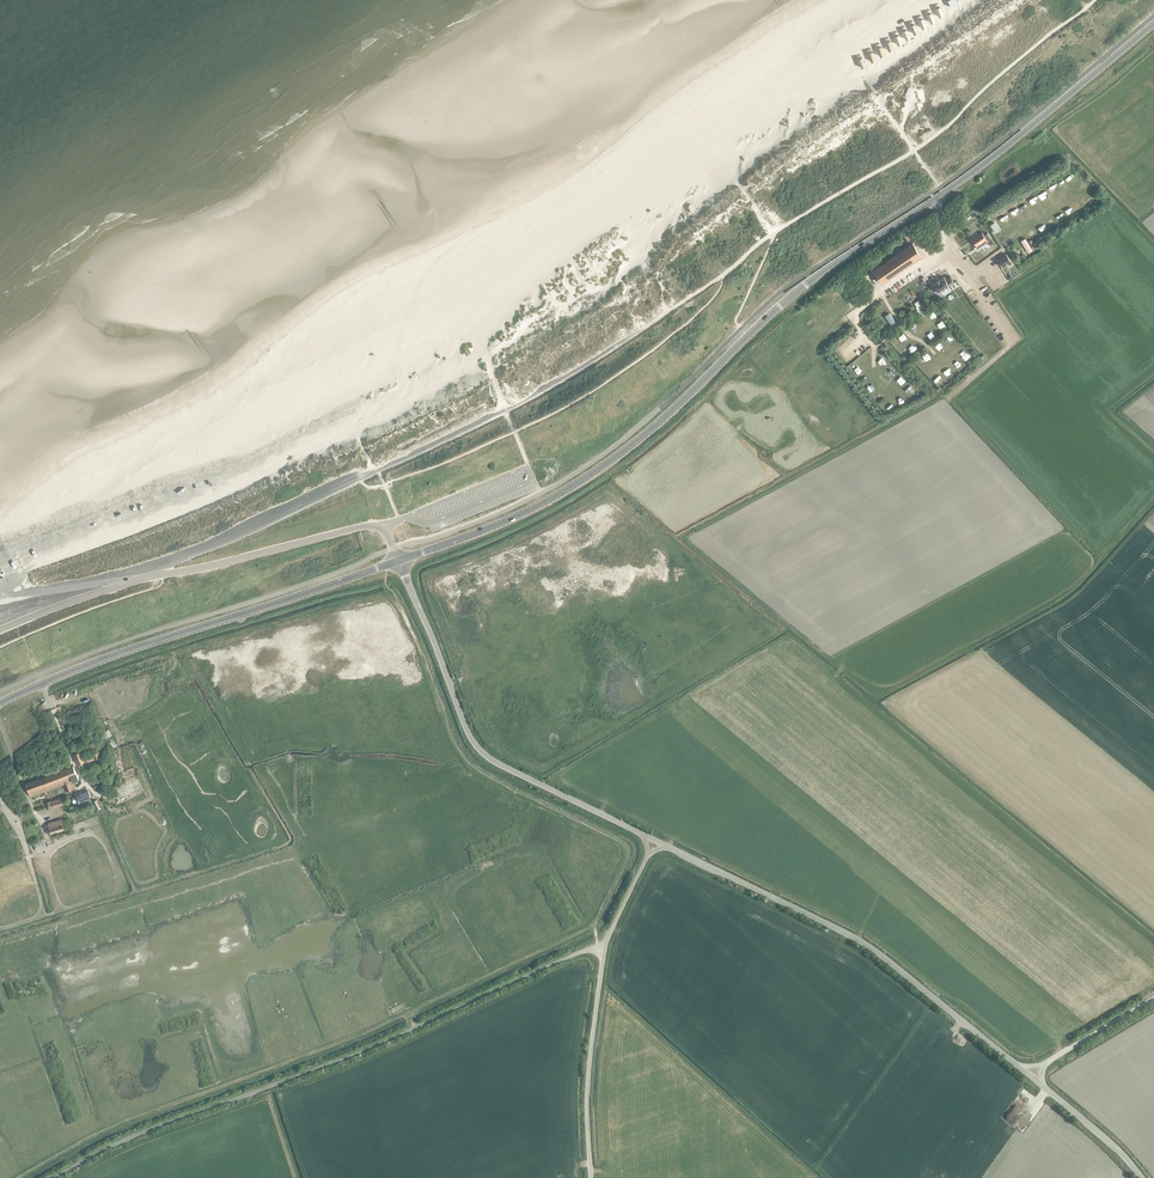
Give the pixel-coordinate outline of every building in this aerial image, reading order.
[(950,1),(954,10),(958,8),(955,0),(952,0),(950,1)] [(942,8),(937,10),(941,19),(945,17),(942,8)] [(934,14),(929,16),(933,25),(937,23),(934,14)] [(925,19),(920,21),(924,30),(929,28),(925,19)] [(917,25),(912,27),(916,36),(921,35),(917,25)] [(909,31),(905,33),(908,42),(913,40),(909,31)] [(901,36),(896,38),(900,47),(905,45),(901,36)] [(893,42),(888,44),(892,53),(896,51),(893,42)] [(884,48),(879,50),(883,59),(887,57),(884,48)] [(874,53),(869,55),(873,64),(878,62),(874,53)] [(864,59),(859,61),(863,70),(867,68),(864,59)] [(977,249),(988,241),(982,232),(972,239),(976,244),(974,245),(977,249)] [(882,283),(922,256),(913,243),(873,270),(882,283)] [(1007,254),(998,260),(1002,266),(1011,260),(1007,254)] [(931,281),(946,270),(940,261),(929,269),(927,267),(923,269),(931,281)] [(946,275),(933,284),(938,292),(956,280),(952,274),(948,277),(946,275)] [(927,312),(919,300),(915,303),(923,315),(927,312)] [(85,761),(80,751),(74,754),(80,768),(83,766),(82,763),(85,761)] [(100,758),(98,751),(93,753),(94,754),(86,757),(88,761),(100,758)] [(29,796),(77,778),(73,766),(42,777),(25,783),(29,796)] [(80,794),(82,801),(91,797),(88,791),(80,794)] [(48,808),(62,805),(60,798),(51,801),(51,800),(46,801),(48,808)] [(62,819),(48,823),(48,824),(45,826),(47,834),(65,828),(62,819)] [(36,851),(45,847),(42,839),(33,843),(36,851)]
